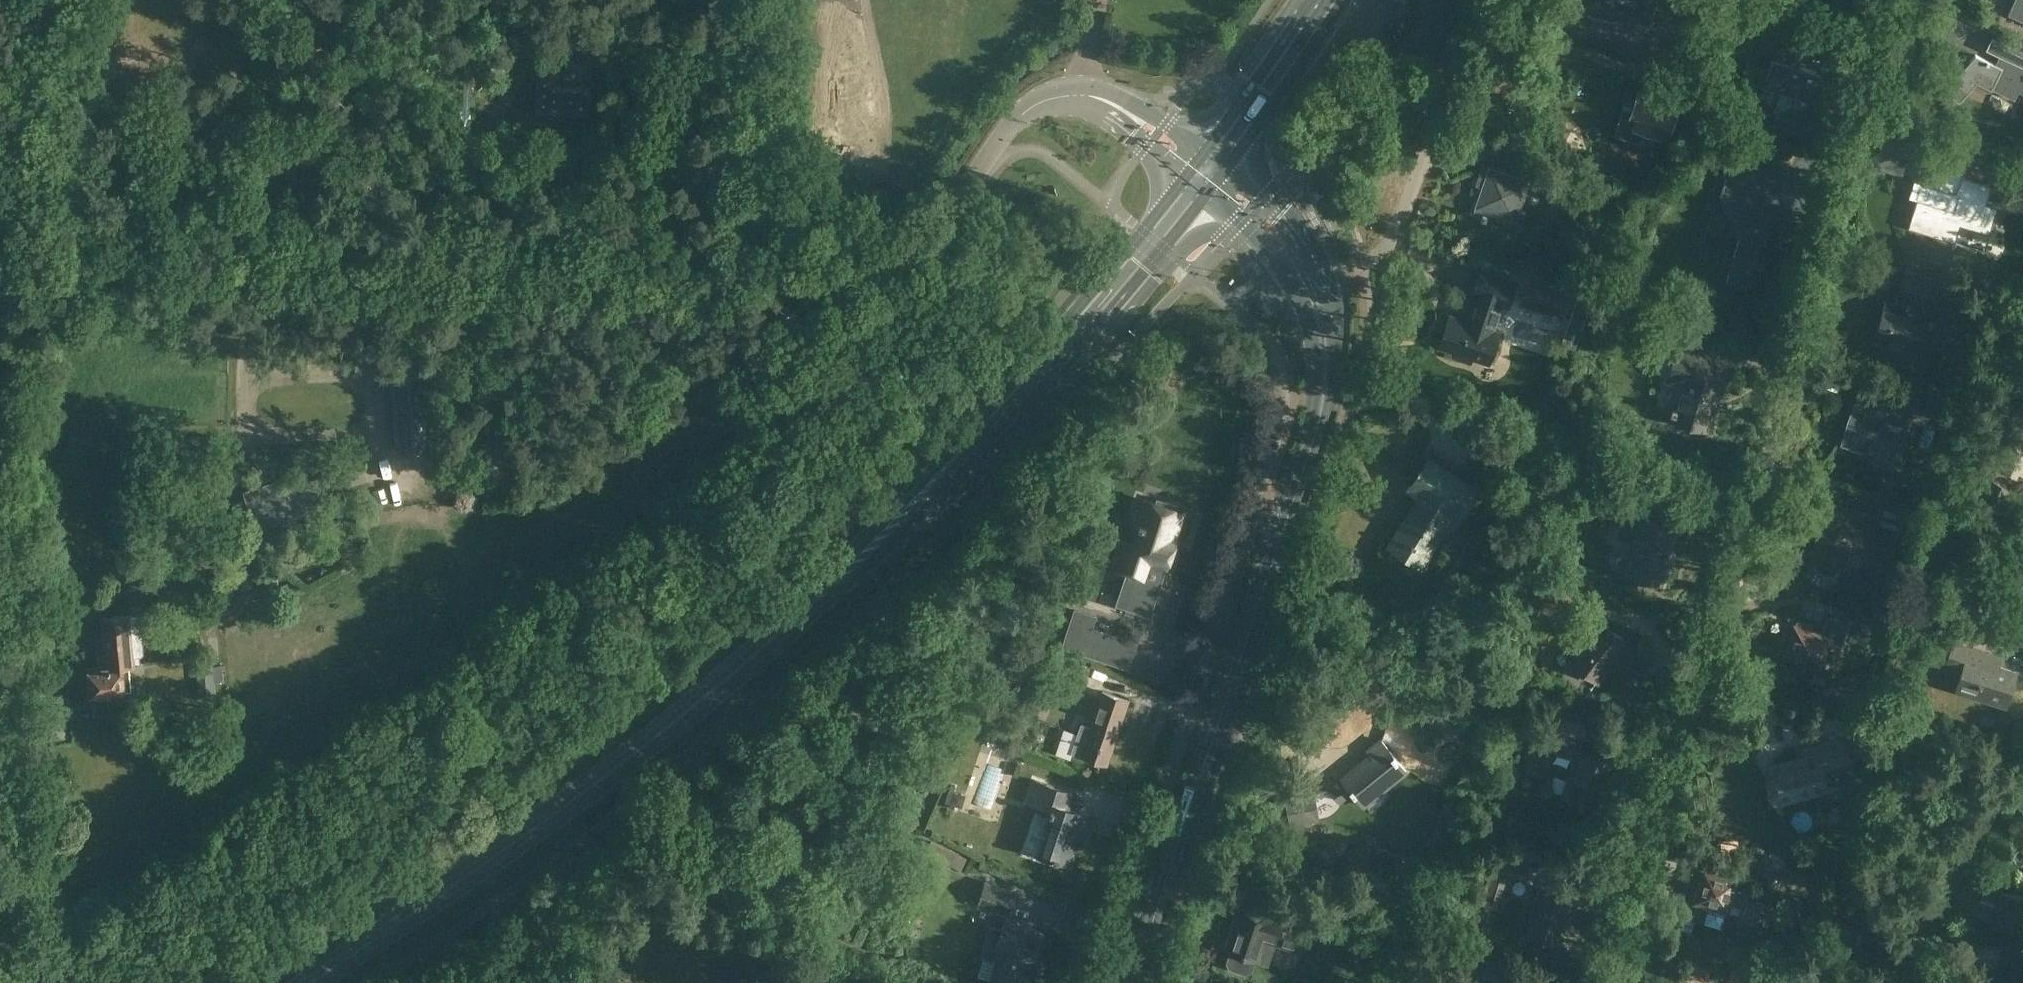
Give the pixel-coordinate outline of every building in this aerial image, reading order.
[(1608,13),(1624,18),(1625,14),(1633,17),(1629,28),(1658,38),(1671,0),(1612,0),(1608,13)] [(2008,14),(2022,21),(2022,0),(2014,0),(2008,14)] [(1768,19),(1762,39),(1777,44),(1764,86),(1809,100),(1819,69),(1798,63),(1802,51),(1804,52),(1810,33),(1768,19)] [(1945,89),(1959,102),(1977,81),(2015,99),(2019,91),(2022,93),(2022,51),(1992,36),(1986,49),(1999,55),(2005,58),(2001,66),(1976,54),(1945,89)] [(534,69),(529,117),(579,122),(580,113),(582,93),(543,90),(545,70),(538,69),(534,69)] [(1632,111),(1631,115),(1634,116),(1636,117),(1633,127),(1645,131),(1661,136),(1665,125),(1670,126),(1677,106),(1672,104),(1675,92),(1658,86),(1647,83),(1644,94),(1638,93),(1632,111)] [(1558,123),(1553,136),(1566,141),(1570,128),(1558,123)] [(1476,184),(1482,186),(1473,213),(1490,219),(1492,213),(1505,217),(1503,224),(1521,229),(1526,212),(1521,210),(1531,179),(1550,186),(1557,164),(1533,156),(1526,178),(1483,163),(1476,184)] [(1929,158),(1922,182),(1908,227),(1956,242),(1962,225),(1990,233),(1998,206),(1988,203),(1994,183),(1963,174),(1965,169),(1929,158)] [(1727,280),(1748,287),(1761,243),(1764,245),(1771,221),(1767,213),(1765,214),(1756,198),(1760,186),(1727,176),(1720,198),(1725,207),(1730,205),(1742,228),(1727,280)] [(1572,179),(1572,184),(1574,187),(1578,188),(1582,186),(1583,182),(1580,178),(1576,177),(1572,179)] [(1451,316),(1441,347),(1458,353),(1457,357),(1471,362),(1473,357),(1490,363),(1500,332),(1494,330),(1503,302),(1508,304),(1517,279),(1484,268),(1467,321),(1451,316)] [(1917,349),(1928,314),(1927,314),(1929,304),(1935,306),(1942,281),(1906,270),(1898,295),(1900,295),(1897,305),(1886,301),(1875,337),(1878,338),(1877,342),(1894,347),(1895,343),(1917,349)] [(1525,286),(1523,294),(1538,299),(1534,310),(1553,316),(1562,320),(1570,298),(1570,297),(1561,294),(1545,289),(1526,282),(1525,286)] [(1663,320),(1658,338),(1680,344),(1669,380),(1685,384),(1675,418),(1708,428),(1709,425),(1712,426),(1718,406),(1716,406),(1716,407),(1711,406),(1713,396),(1717,397),(1728,359),(1688,347),(1693,329),(1663,320)] [(429,378),(394,380),(399,453),(434,451),(429,378)] [(1974,410),(1930,395),(1923,414),(1947,422),(1946,427),(1966,434),(1974,410)] [(1878,459),(1893,464),(1912,409),(1893,402),(1892,406),(1859,396),(1843,440),(1880,453),(1878,459)] [(1571,451),(1569,467),(1579,469),(1581,453),(1571,451)] [(1414,506),(1411,505),(1387,544),(1408,556),(1415,545),(1429,553),(1454,512),(1462,516),(1468,505),(1467,504),(1477,486),(1430,458),(1413,486),(1423,492),(1414,506)] [(304,472),(244,490),(247,500),(256,529),(290,518),(298,516),(327,506),(318,477),(307,481),(304,472)] [(1995,482),(1977,517),(1987,522),(2006,488),(1995,482)] [(1661,505),(1628,495),(1615,538),(1634,544),(1625,573),(1664,584),(1672,554),(1669,553),(1677,527),(1656,521),(1661,505)] [(1180,505),(1172,503),(1166,501),(1165,505),(1144,498),(1135,524),(1142,526),(1136,544),(1128,541),(1118,569),(1140,577),(1146,561),(1167,568),(1174,547),(1171,545),(1174,537),(1177,538),(1186,512),(1179,509),(1180,505)] [(1877,518),(1874,517),(1820,500),(1814,521),(1824,524),(1815,552),(1821,554),(1817,567),(1819,572),(1834,576),(1838,574),(1842,560),(1844,561),(1850,540),(1866,544),(1865,547),(1891,555),(1897,536),(1873,529),(1877,518)] [(191,505),(187,515),(206,523),(210,514),(191,505)] [(1958,528),(1951,549),(1966,554),(1973,533),(1958,528)] [(2012,575),(2022,579),(2022,543),(2022,542),(2017,558),(2012,575)] [(1550,579),(1540,608),(1564,616),(1573,586),(1550,579)] [(1151,616),(1151,615),(1160,588),(1137,580),(1127,608),(1151,616)] [(1909,603),(1906,610),(1923,616),(1926,605),(1910,600),(1909,603)] [(1077,610),(1064,646),(1106,660),(1114,635),(1094,628),(1088,626),(1092,615),(1077,610)] [(106,638),(102,639),(103,650),(116,649),(117,664),(130,663),(129,662),(135,661),(135,656),(141,656),(142,656),(144,653),(140,617),(138,614),(131,615),(104,617),(106,638)] [(1794,624),(1784,657),(1822,668),(1830,641),(1842,645),(1848,626),(1850,621),(1848,621),(1827,614),(1821,632),(1811,629),(1813,621),(1798,617),(1795,624),(1794,624)] [(1867,632),(1866,636),(1878,640),(1888,643),(1894,624),(1872,617),(1867,632)] [(1571,662),(1597,681),(1610,664),(1611,666),(1629,642),(1602,621),(1571,662)] [(1945,626),(1940,642),(1953,645),(1954,643),(1956,643),(1959,630),(1945,626)] [(1947,665),(1961,670),(1962,670),(1960,675),(1975,680),(1979,686),(1976,694),(2007,704),(2017,672),(1999,666),(2001,657),(1956,643),(1954,643),(1953,645),(1947,665)] [(89,682),(87,682),(88,692),(90,692),(90,694),(93,694),(93,696),(98,696),(98,697),(127,695),(127,693),(125,674),(131,674),(130,666),(130,663),(117,664),(116,649),(103,650),(104,662),(101,663),(102,668),(99,668),(99,666),(87,667),(89,682)] [(1092,665),(1074,657),(1071,656),(1062,679),(1083,688),(1092,665)] [(223,665),(197,667),(199,683),(224,681),(223,665)] [(1802,687),(1822,693),(1825,684),(1805,677),(1802,687)] [(1043,687),(1037,680),(1025,690),(1031,697),(1043,687)] [(1052,694),(1056,685),(1047,681),(1043,690),(1052,694)] [(1078,733),(1072,752),(1073,753),(1073,752),(1081,755),(1108,764),(1130,699),(1103,690),(1091,726),(1081,723),(1078,733)] [(1561,735),(1557,752),(1574,757),(1562,795),(1598,805),(1612,759),(1579,749),(1581,741),(1561,735)] [(1778,804),(1830,790),(1825,772),(1853,764),(1844,735),(1800,747),(1802,754),(1767,763),(1778,804)] [(1341,778),(1329,789),(1340,803),(1353,793),(1363,805),(1406,770),(1382,739),(1369,749),(1372,753),(1341,778)] [(982,819),(997,778),(982,773),(967,814),(982,819)] [(1037,850),(1071,861),(1079,837),(1083,838),(1091,814),(1072,808),(1077,792),(1035,778),(1026,804),(1050,812),(1037,850)] [(946,799),(945,801),(948,802),(951,803),(949,807),(955,808),(956,804),(957,805),(961,806),(965,795),(954,791),(953,791),(955,786),(951,784),(946,799)] [(1320,819),(1315,792),(1285,797),(1290,825),(1320,819)] [(1529,867),(1505,860),(1501,872),(1526,879),(1529,867)] [(1767,860),(1760,881),(1807,895),(1813,874),(1767,860)] [(1705,870),(1696,900),(1708,904),(1709,904),(1703,923),(1722,928),(1727,910),(1728,910),(1728,909),(1736,912),(1739,913),(1737,919),(1766,928),(1775,898),(1748,891),(1753,877),(1751,876),(1739,872),(1737,877),(1736,879),(1705,870)] [(1489,872),(1483,895),(1499,900),(1506,877),(1489,872)] [(977,906),(1012,917),(1020,891),(985,880),(977,906)] [(1527,933),(1556,941),(1561,924),(1564,924),(1572,897),(1541,888),(1527,933)] [(1996,928),(2022,931),(2022,894),(2000,892),(1996,928)] [(1234,916),(1224,946),(1228,947),(1227,951),(1230,951),(1227,962),(1230,969),(1246,974),(1252,971),(1256,960),(1259,961),(1260,957),(1266,959),(1271,941),(1297,949),(1305,926),(1274,916),(1274,915),(1242,904),(1238,917),(1234,916)] [(894,923),(897,929),(903,931),(909,928),(911,922),(908,916),(902,914),(896,916),(894,923)] [(1085,934),(1087,925),(1066,919),(1064,928),(1085,934)] [(990,925),(981,953),(998,958),(992,979),(1004,982),(1018,982),(1027,957),(1034,959),(1043,932),(1005,920),(1002,929),(990,925)] [(1757,962),(1759,954),(1760,951),(1737,945),(1735,956),(1757,962)] [(1757,971),(1757,982),(1783,982),(1784,971),(1776,971),(1777,952),(1765,951),(1763,972),(1757,971)] [(1811,954),(1777,952),(1776,971),(1784,971),(1810,972),(1811,954)] [(1730,982),(1753,982),(1758,966),(1735,959),(1729,980),(1731,980),(1730,982)] [(992,967),(980,964),(975,982),(987,982),(992,967)] [(1670,982),(1714,982),(1715,979),(1708,977),(1710,970),(1696,966),(1693,974),(1674,968),(1670,982)] [(1473,972),(1469,982),(1507,982),(1508,981),(1473,972)]
